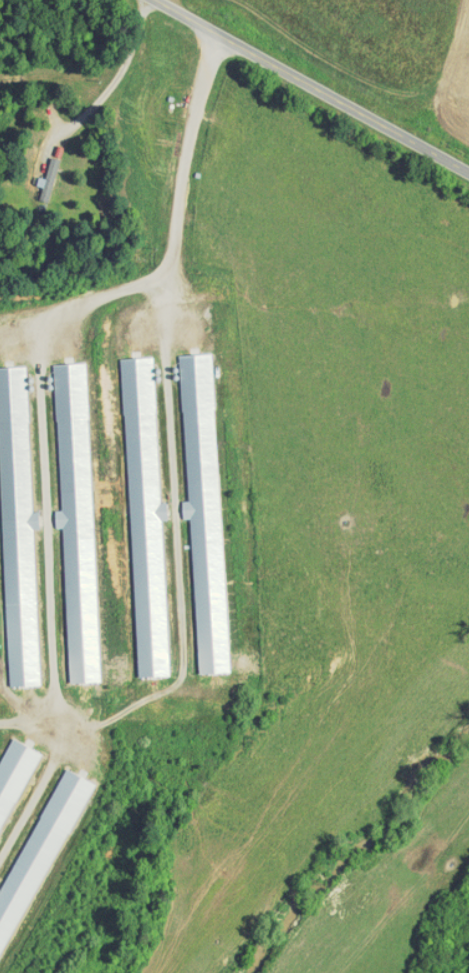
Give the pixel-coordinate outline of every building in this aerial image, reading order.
[(36,196),(48,153),(39,150),(33,172),(26,171),(24,179),(30,180),(27,193),(36,196)] [(169,349),(175,494),(170,495),(171,513),(179,512),(186,668),(216,667),(201,347),(169,349)] [(125,672),(157,670),(142,351),(110,352),(125,672)] [(41,358),(47,504),(42,504),(43,522),(50,522),(57,677),(88,676),(74,356),(41,358)] [(22,505),(19,505),(14,360),(0,361),(0,680),(28,679),(22,505)] [(25,743),(0,732),(0,797),(25,743)] [(76,773),(51,760),(0,863),(0,927),(76,773)]
